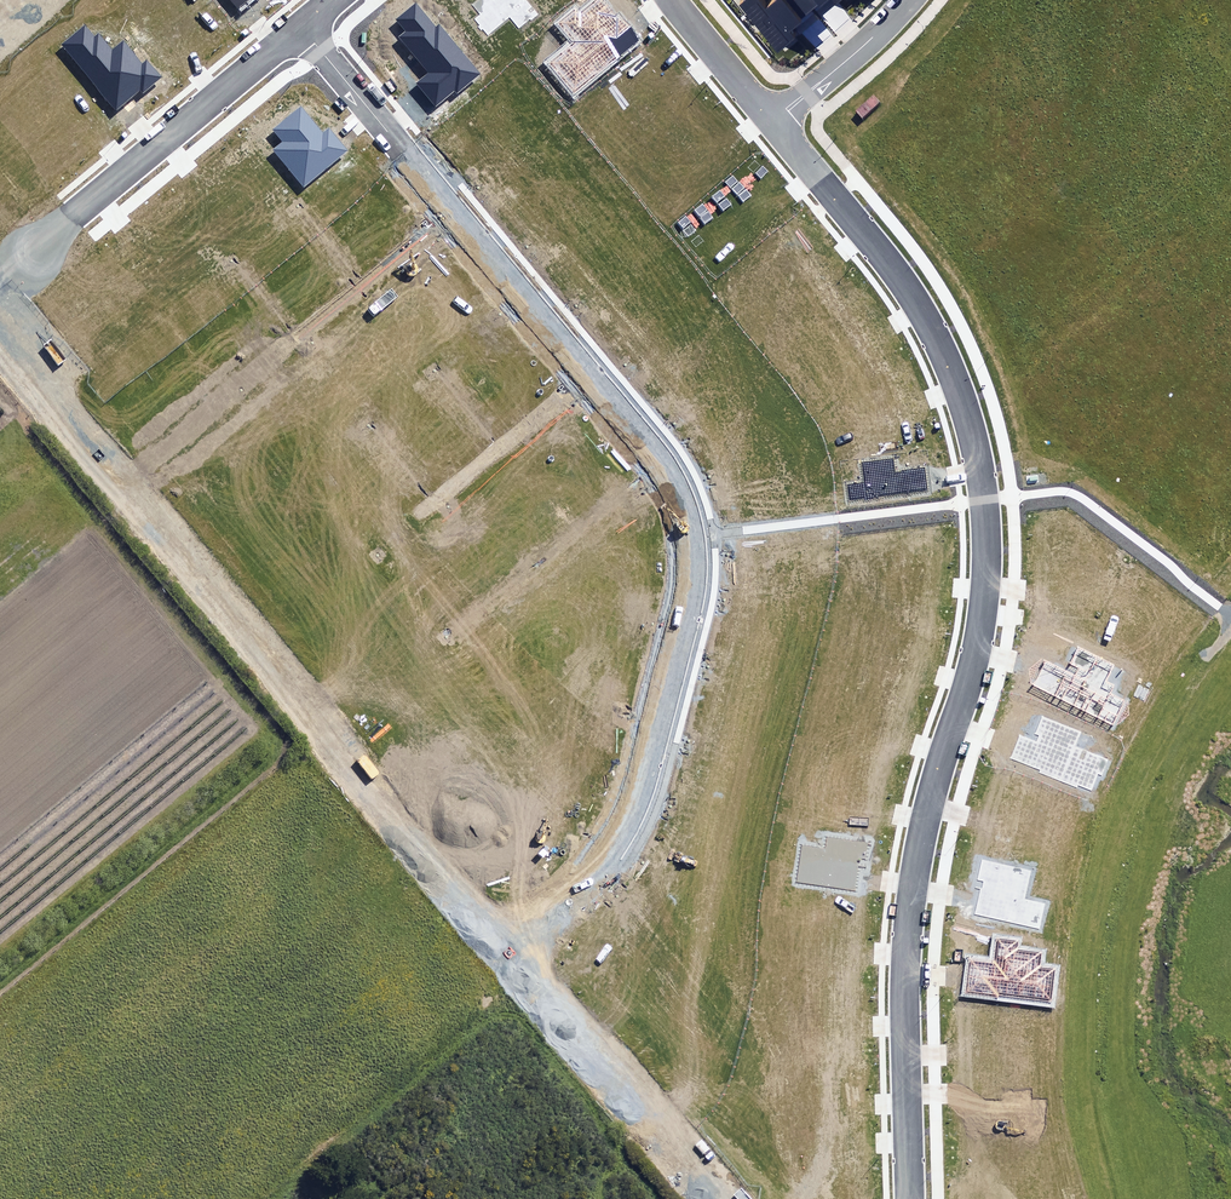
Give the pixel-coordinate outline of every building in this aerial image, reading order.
[(238,9),(249,0),(231,0),(238,9)] [(805,0),(774,0),(766,6),(761,0),(745,0),(738,6),(777,54),(793,41),(786,32),(813,9),(805,0)] [(813,9),(817,6),(820,10),(832,0),(805,0),(813,9)] [(435,29),(415,5),(397,20),(406,31),(398,37),(428,72),(415,84),(435,107),(455,90),(457,94),(482,74),(440,25),(435,29)] [(162,76),(147,59),(142,64),(123,41),(113,50),(98,32),(94,37),(84,25),(61,44),(117,109),(140,89),(143,92),(162,76)] [(323,133),(301,107),(274,130),(283,141),(273,150),(304,186),(346,151),(328,130),(323,133)]
